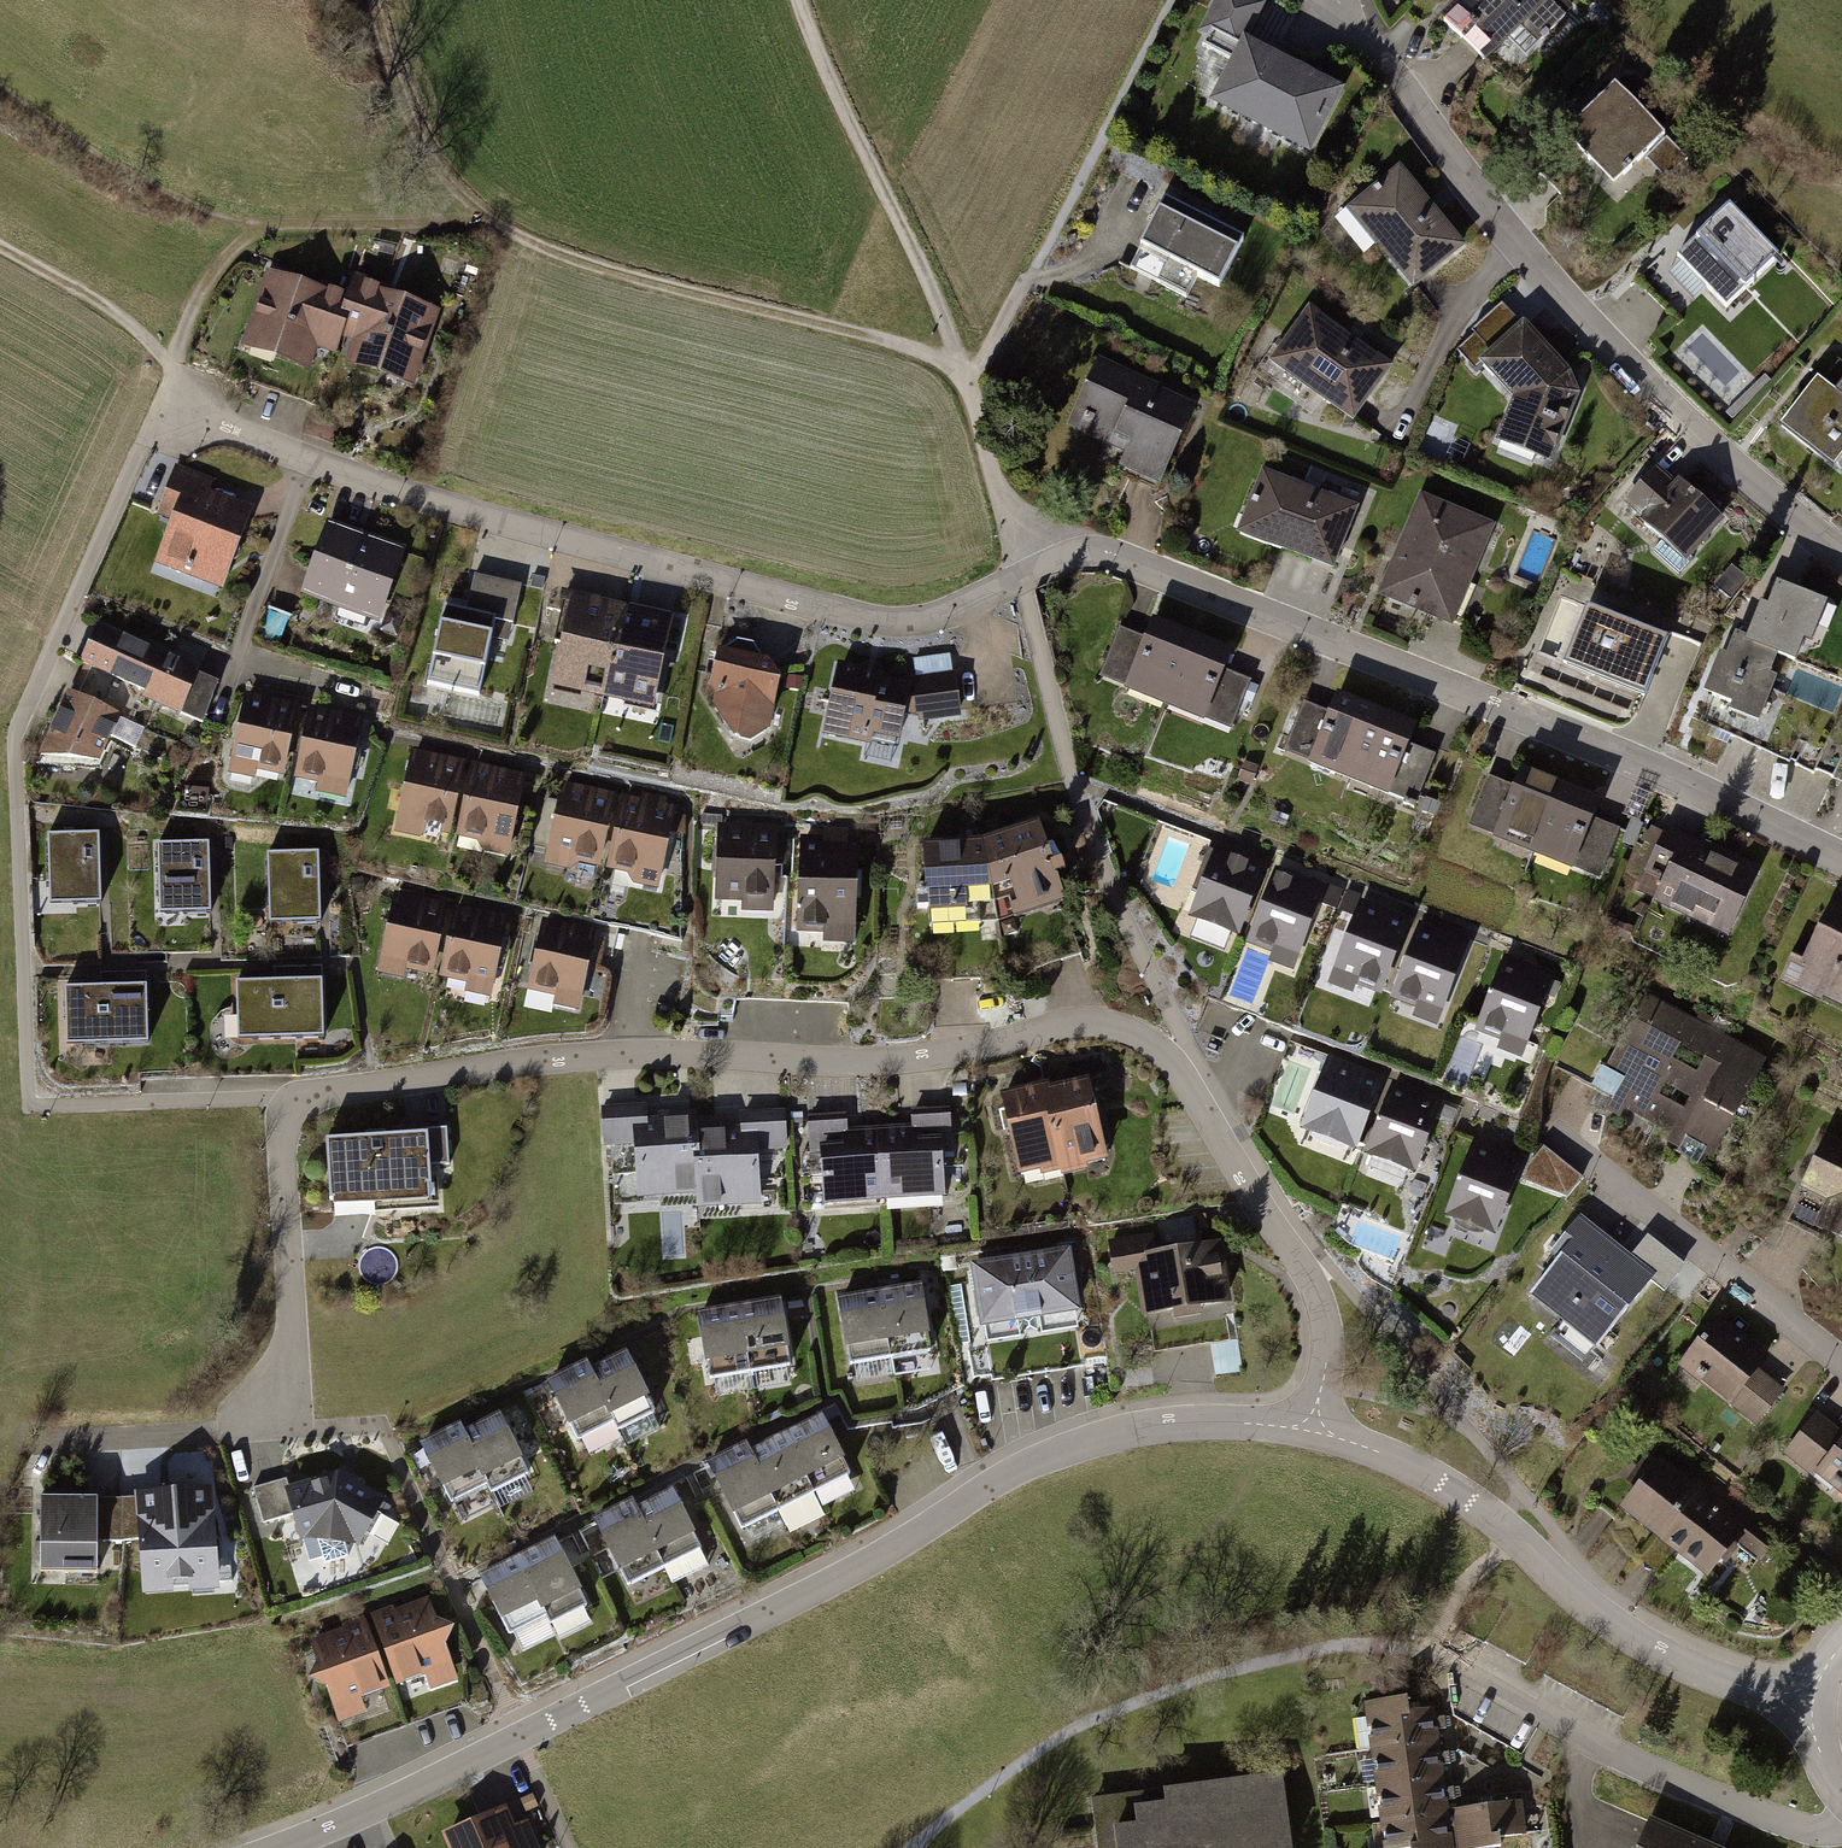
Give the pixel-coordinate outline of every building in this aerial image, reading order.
[(1265,0),(1212,0),(1197,30),(1240,52),(1213,103),(1313,154),(1346,90),(1249,41),(1269,2),(1265,0)] [(1561,0),(1460,0),(1445,14),(1489,59),(1520,29),(1537,46),(1573,12),(1561,0)] [(1688,159),(1618,87),(1566,136),(1615,186),(1646,156),(1668,179),(1688,159)] [(1402,165),(1348,210),(1416,291),(1470,246),(1402,165)] [(1244,240),(1165,199),(1139,246),(1218,288),(1244,240)] [(1776,256),(1725,207),(1677,256),(1729,305),(1776,256)] [(337,358),(342,342),(349,320),(341,318),(347,300),(266,273),(240,350),(310,373),(317,351),(337,358)] [(355,276),(347,300),(341,318),(349,320),(342,342),(352,345),(345,367),(414,391),(440,313),(386,295),(389,287),(355,276)] [(1396,369),(1309,307),(1270,360),(1356,423),(1396,369)] [(1573,377),(1524,322),(1480,363),(1512,401),(1498,442),(1555,465),(1582,399),(1573,377)] [(1161,385),(1097,356),(1065,425),(1123,452),(1117,465),(1158,484),(1195,404),(1159,388),(1161,385)] [(1784,427),(1837,469),(1841,462),(1841,389),(1839,393),(1822,380),(1784,427)] [(214,478),(175,463),(156,514),(169,519),(153,562),(222,588),(254,505),(210,489),(214,478)] [(1722,524),(1659,465),(1621,506),(1684,564),(1722,524)] [(1358,506),(1261,467),(1236,531),(1333,569),(1358,506)] [(1495,523),(1420,491),(1376,594),(1451,626),(1495,523)] [(405,546),(326,518),(300,593),(378,621),(405,546)] [(468,612),(444,607),(427,685),(479,697),(491,641),(509,645),(522,587),(476,577),(468,612)] [(1760,600),(1746,635),(1744,639),(1778,653),(1795,660),(1804,638),(1810,641),(1827,600),(1777,580),(1768,603),(1760,600)] [(602,698),(602,696),(623,602),(600,597),(601,596),(562,587),(560,595),(569,597),(557,653),(554,653),(547,686),(602,698)] [(674,613),(623,602),(602,696),(649,706),(648,710),(656,712),(659,695),(656,694),(674,613)] [(1668,635),(1586,602),(1562,661),(1644,694),(1668,635)] [(1165,702),(1193,633),(1150,616),(1142,636),(1119,626),(1099,676),(1165,702)] [(200,666),(102,624),(84,668),(182,709),(200,666)] [(1770,673),(1778,653),(1744,639),(1746,635),(1735,630),(1726,653),(1719,650),(1703,690),(1731,702),(1729,709),(1759,721),(1777,676),(1770,673)] [(1231,648),(1193,633),(1165,702),(1230,728),(1250,679),(1223,668),(1231,648)] [(724,646),(718,645),(710,684),(715,692),(712,703),(733,733),(738,734),(740,738),(751,740),(763,733),(762,732),(771,725),(781,674),(769,656),(762,655),(753,641),(737,638),(724,646)] [(905,713),(918,716),(919,721),(962,716),(956,670),(953,671),(951,653),(913,658),(915,676),(909,677),(909,681),(882,675),(884,665),(863,661),(862,665),(838,660),(823,733),(871,743),(873,733),(900,738),(905,713)] [(126,711),(73,690),(45,756),(109,756),(126,711)] [(1350,777),(1378,707),(1335,690),(1327,710),(1304,701),(1284,750),(1350,777)] [(292,711),(241,698),(224,763),(275,776),(292,711)] [(1416,722),(1378,707),(1350,777),(1415,803),(1435,754),(1408,743),(1416,722)] [(359,726),(308,714),(292,779),(343,791),(359,726)] [(462,764),(410,751),(392,820),(444,833),(462,764)] [(1534,851),(1562,781),(1519,764),(1511,784),(1488,775),(1468,824),(1534,851)] [(522,778),(470,765),(452,839),(504,851),(522,778)] [(1600,797),(1562,781),(1534,851),(1599,877),(1619,828),(1592,817),(1600,797)] [(612,796),(563,783),(545,855),(594,868),(612,796)] [(674,808),(622,797),(606,870),(658,881),(674,808)] [(1043,821),(989,839),(998,888),(1013,884),(1022,916),(1066,904),(1043,821)] [(1698,841),(1666,825),(1663,832),(1650,825),(1648,831),(1645,830),(1641,839),(1651,844),(1640,865),(1643,867),(1633,887),(1638,889),(1637,892),(1653,899),(1652,901),(1728,937),(1761,867),(1700,838),(1698,841)] [(775,830),(719,828),(717,911),(773,912),(775,830)] [(106,837),(53,839),(56,908),(109,906),(106,837)] [(858,838),(800,837),(796,936),(855,938),(858,838)] [(998,888),(989,839),(928,843),(934,927),(978,923),(975,890),(998,888)] [(214,843),(163,845),(166,912),(217,910),(214,843)] [(1267,865),(1212,847),(1186,922),(1240,941),(1267,865)] [(321,848),(271,851),(275,918),(325,916),(321,848)] [(1325,890),(1274,870),(1242,949),(1293,969),(1325,890)] [(444,906),(390,895),(373,966),(428,980),(444,906)] [(1830,900),(1808,948),(1797,942),(1778,981),(1820,1001),(1823,997),(1841,1006),(1841,906),(1830,900)] [(1407,920),(1359,902),(1330,977),(1378,995),(1407,920)] [(505,918),(452,907),(437,977),(490,988),(505,918)] [(594,937),(543,925),(528,990),(580,1002),(594,937)] [(1469,944),(1422,927),(1394,1005),(1441,1022),(1469,944)] [(1551,978),(1501,961),(1476,1032),(1526,1050),(1551,978)] [(322,987),(233,992),(236,1047),(325,1042),(322,987)] [(144,992),(63,995),(64,1046),(146,1043),(144,992)] [(1758,1066),(1671,1014),(1619,1102),(1706,1153),(1758,1066)] [(1382,1078),(1329,1058),(1302,1129),(1355,1149),(1382,1078)] [(1089,1080),(997,1101),(1015,1180),(1107,1160),(1089,1080)] [(1446,1102),(1396,1084),(1369,1160),(1420,1177),(1446,1102)] [(692,1105),(601,1112),(604,1148),(632,1146),(636,1199),(697,1195),(699,1210),(758,1205),(754,1151),(787,1148),(785,1115),(694,1122),(692,1105)] [(942,1114),(812,1123),(818,1207),(948,1199),(942,1114)] [(1827,1134),(1798,1190),(1825,1204),(1812,1229),(1841,1245),(1841,1142),(1827,1134)] [(428,1138),(326,1146),(332,1216),(434,1208),(428,1138)] [(1529,1168),(1569,1195),(1585,1172),(1545,1144),(1529,1168)] [(1521,1161),(1470,1145),(1444,1224),(1495,1240),(1521,1161)] [(1647,1282),(1580,1227),(1524,1295),(1592,1350),(1647,1282)] [(1155,1235),(1108,1242),(1113,1276),(1136,1273),(1143,1320),(1234,1307),(1224,1240),(1157,1250),(1155,1235)] [(1069,1252),(972,1268),(982,1331),(1079,1315),(1069,1252)] [(924,1289),(839,1301),(846,1350),(931,1338),(924,1289)] [(784,1305),(698,1317),(705,1366),(790,1355),(784,1305)] [(1766,1362),(1714,1322),(1677,1369),(1753,1427),(1777,1395),(1755,1377),(1766,1362)] [(1218,1368),(1235,1367),(1233,1343),(1216,1345),(1218,1368)] [(588,1361),(544,1384),(575,1442),(614,1422),(619,1431),(655,1411),(626,1357),(595,1374),(588,1361)] [(893,1358),(855,1362),(856,1378),(894,1373),(893,1358)] [(544,1447),(521,1406),(508,1413),(531,1455),(544,1447)] [(746,1443),(702,1464),(728,1517),(847,1459),(825,1416),(751,1452),(746,1443)] [(464,1430),(419,1454),(446,1505),(482,1487),(487,1497),(530,1475),(500,1419),(468,1436),(464,1430)] [(1815,1419),(1784,1460),(1841,1504),(1841,1440),(1815,1419)] [(1742,1528),(1645,1460),(1607,1514),(1705,1582),(1742,1528)] [(341,1474),(285,1489),(282,1522),(294,1541),(323,1555),(349,1555),(362,1560),(397,1504),(341,1474)] [(634,1505),(592,1528),(623,1586),(700,1545),(673,1494),(638,1513),(634,1505)] [(213,1495),(120,1497),(121,1541),(142,1541),(143,1592),(215,1591),(213,1495)] [(120,1497),(42,1499),(44,1571),(96,1569),(96,1542),(121,1541),(120,1497)] [(581,1593),(558,1548),(486,1584),(504,1619),(532,1604),(538,1615),(581,1593)] [(431,1593),(302,1642),(334,1728),(369,1715),(361,1695),(421,1672),(429,1691),(463,1678),(431,1593)] [(1370,1703),(1364,1704),(1382,1847),(1501,1847),(1500,1840),(1526,1837),(1522,1801),(1449,1810),(1436,1710),(1409,1713),(1407,1699),(1370,1703)] [(1091,1797),(1098,1847),(1294,1847),(1284,1772),(1091,1797)] [(532,1793),(520,1799),(526,1812),(538,1806),(532,1793)] [(441,1833),(448,1847),(541,1847),(528,1819),(514,1825),(505,1804),(441,1833)] [(1641,1847),(1714,1847),(1652,1822),(1641,1847)]
